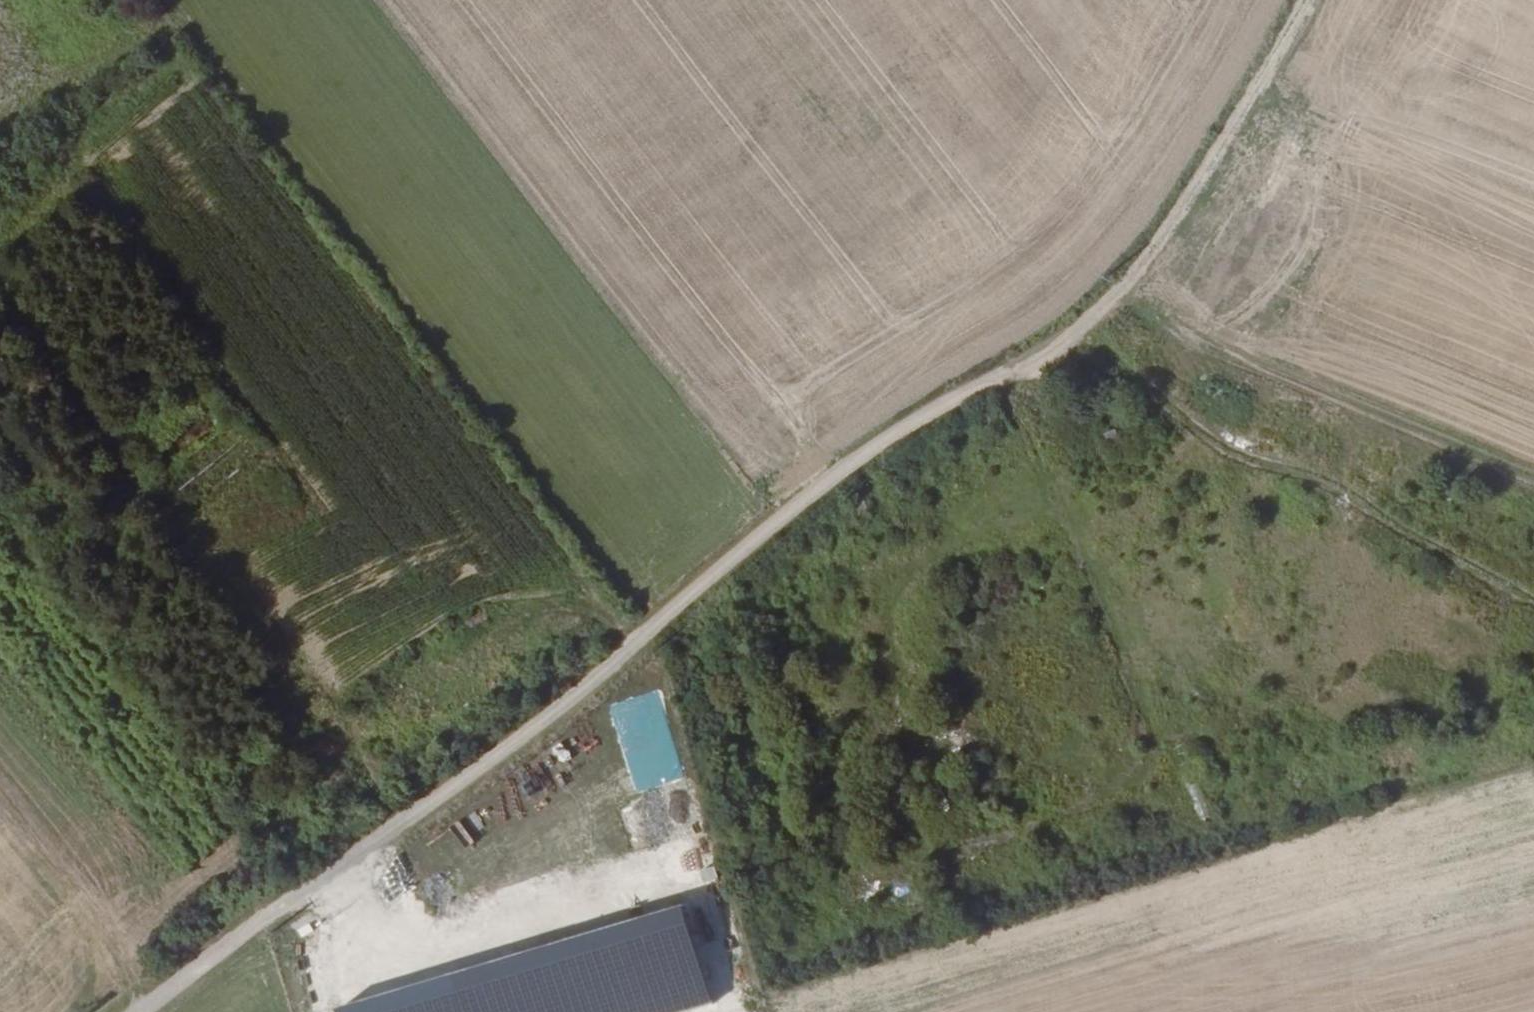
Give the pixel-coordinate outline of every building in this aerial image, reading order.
[(344,1006),(346,1011),(678,1011),(713,1002),(685,906),(344,1006)]
